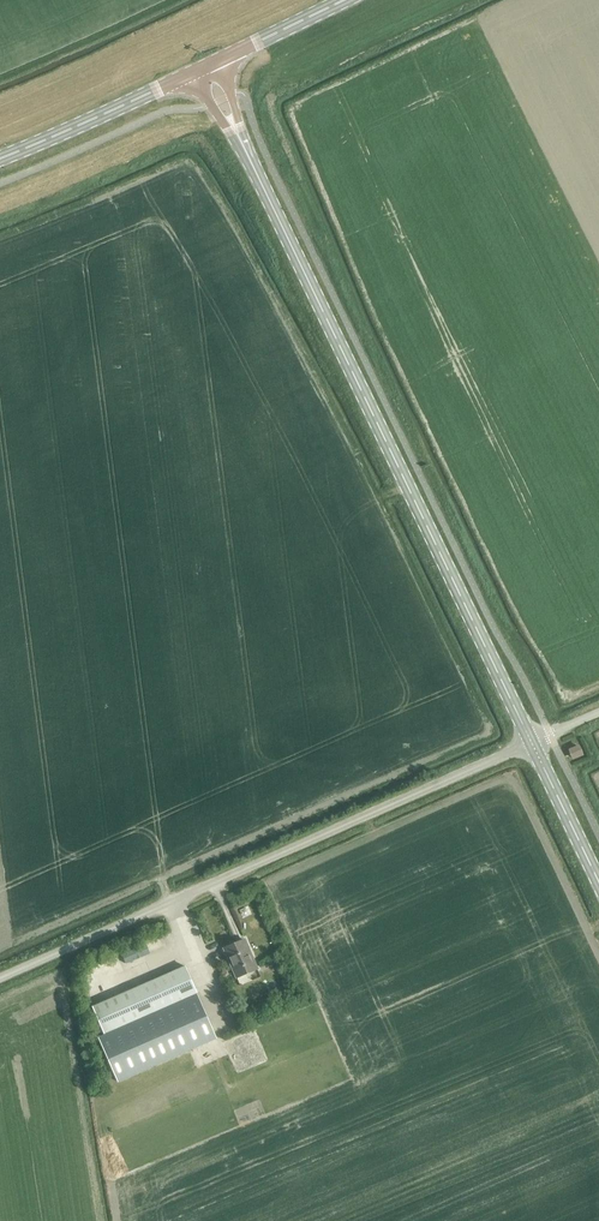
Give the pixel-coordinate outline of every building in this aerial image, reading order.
[(578,746),(569,750),(573,758),(582,755),(578,746)] [(224,949),(236,977),(257,968),(244,940),(224,949)] [(128,950),(95,962),(100,975),(133,964),(128,950)] [(98,1038),(117,1082),(216,1038),(185,966),(92,1007),(104,1035),(98,1038)]
